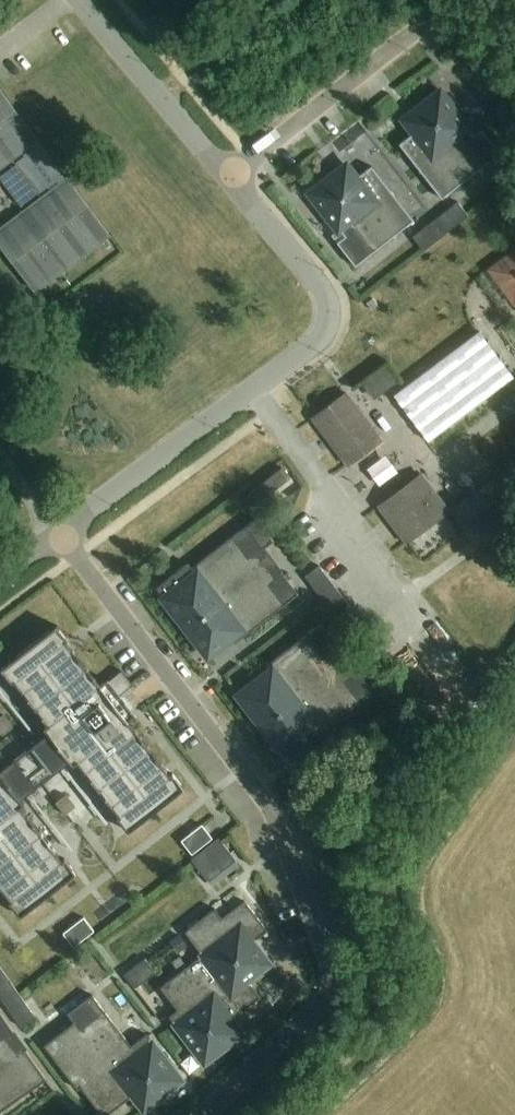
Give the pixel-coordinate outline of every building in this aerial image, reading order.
[(487,161),(493,156),(500,151),(481,127),(473,133),(468,127),(469,126),(440,89),(403,118),(413,131),(399,142),(441,197),(485,162),(487,161)] [(110,235),(0,91),(0,163),(19,149),(52,193),(0,233),(0,240),(36,287),(106,233),(109,236),(110,235)] [(338,228),(339,228),(345,235),(337,241),(355,265),(414,219),(371,164),(356,176),(346,163),(310,192),(338,228)] [(458,202),(413,238),(424,252),(469,217),(458,202)] [(490,269),(514,303),(514,250),(490,269)] [(514,376),(481,330),(395,395),(430,441),(514,376)] [(349,465),(382,440),(347,392),(313,418),(349,465)] [(453,508),(462,521),(466,526),(495,504),(514,489),(514,468),(512,464),(459,504),(453,508)] [(253,490),(250,493),(258,503),(262,501),(290,478),(282,468),(253,490)] [(408,542),(450,511),(422,474),(380,506),(408,542)] [(189,563),(157,588),(166,598),(209,655),(241,630),(245,636),(285,604),(299,593),(282,571),(276,576),(258,553),(264,548),(273,541),(256,519),(247,526),(193,568),(189,563)] [(304,577),(339,623),(352,611),(318,566),(304,577)] [(268,665),(272,671),(241,695),(284,752),(316,727),(320,733),(375,691),(357,669),(351,674),(333,651),(339,645),(322,623),(268,665)] [(184,788),(174,776),(172,777),(128,722),(136,716),(107,679),(99,685),(65,641),(67,639),(57,626),(2,669),(12,682),(14,680),(46,720),(42,723),(46,728),(0,764),(0,885),(12,901),(10,902),(21,916),(75,873),(65,860),(62,862),(20,807),(24,804),(20,799),(71,759),(75,764),(79,761),(121,815),(118,817),(130,831),(184,788)] [(182,841),(192,854),(212,839),(202,825),(182,841)] [(205,849),(191,860),(196,867),(208,882),(209,882),(223,871),(236,860),(219,838),(205,849)] [(222,918),(215,909),(185,932),(203,955),(161,988),(178,1010),(170,1017),(205,1063),(243,1034),(232,1020),(261,997),(248,981),(269,964),(253,942),(268,931),(245,901),(222,918)] [(63,934),(74,947),(94,931),(84,918),(63,934)] [(178,954),(188,946),(178,935),(169,942),(178,954)] [(124,974),(134,988),(155,972),(145,959),(124,974)] [(36,1018),(0,967),(0,997),(22,1028),(36,1018)] [(44,1046),(78,1090),(81,1088),(102,1114),(108,1114),(133,1095),(138,1102),(144,1110),(145,1109),(182,1081),(146,1035),(131,1046),(92,995),(68,1014),(70,1017),(75,1022),(44,1046)] [(46,1080),(24,1049),(19,1053),(7,1037),(14,1033),(0,1013),(0,1112),(46,1080)]
